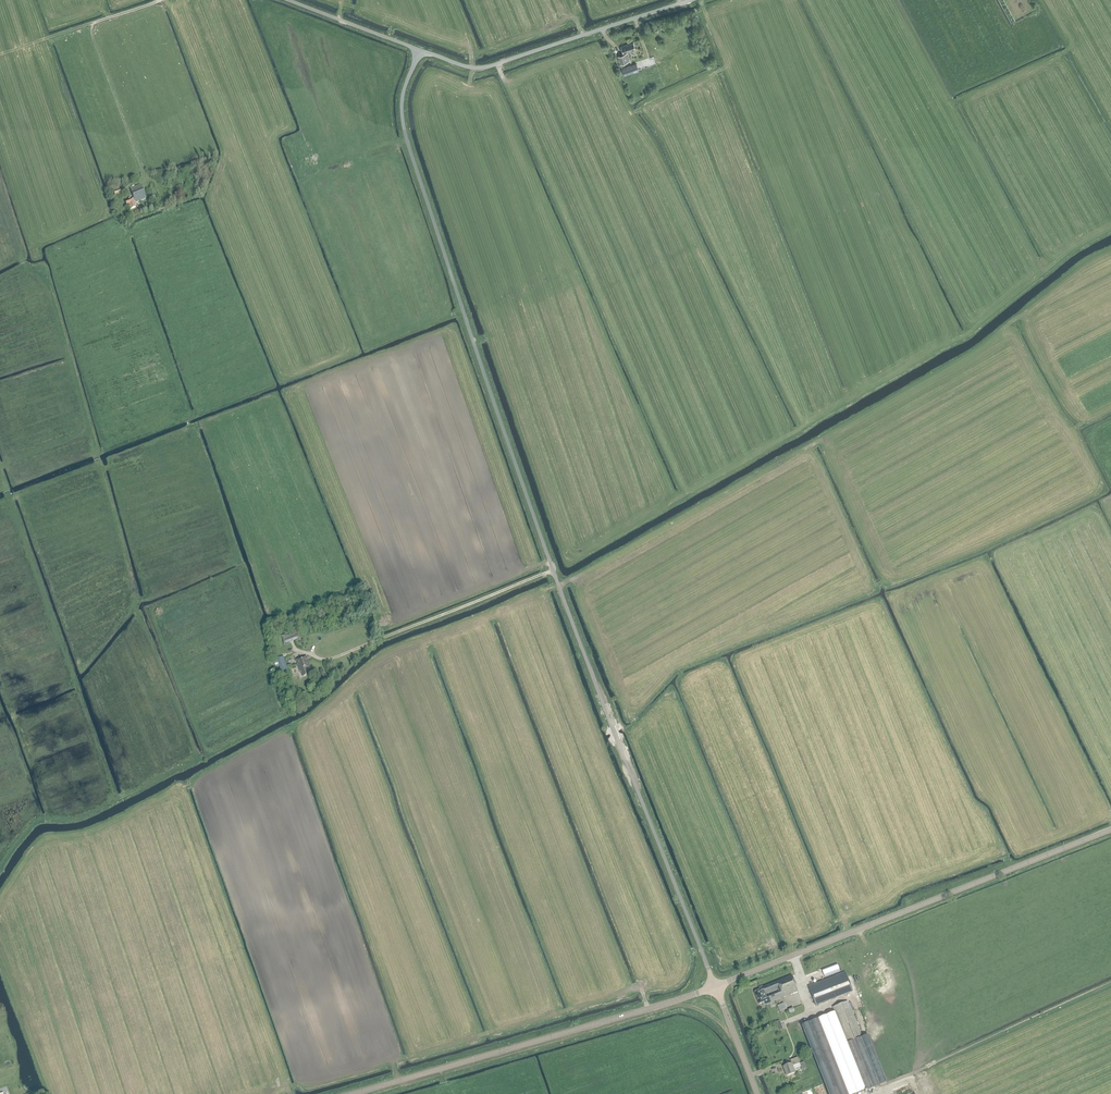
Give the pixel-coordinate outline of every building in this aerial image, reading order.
[(620,64),(621,64),(622,67),(624,66),(623,63),(630,61),(628,53),(626,54),(626,53),(635,49),(635,50),(635,49),(633,43),(627,45),(621,47),(624,55),(618,57),(620,64)] [(622,69),(624,76),(639,71),(636,64),(622,69)] [(146,198),(142,184),(131,188),(134,197),(131,198),(130,197),(129,197),(129,199),(125,200),(127,205),(129,205),(130,209),(137,207),(136,204),(137,204),(136,201),(146,198)] [(122,194),(120,186),(109,189),(112,197),(122,194)] [(281,636),(284,644),(300,639),(297,631),(281,636)] [(301,671),(303,677),(309,675),(307,669),(311,668),(306,656),(296,660),(300,671),(301,671)] [(277,659),(281,672),(288,669),(283,657),(277,659)] [(829,979),(808,987),(815,1005),(836,997),(852,991),(845,972),(829,979)] [(765,1004),(798,990),(792,975),(759,988),(760,990),(754,992),(756,996),(758,1001),(759,1004),(764,1002),(765,1004)] [(802,1026),(829,1093),(855,1093),(886,1082),(868,1035),(862,1037),(847,1002),(833,1008),(834,1013),(802,1026)] [(864,1024),(872,1022),(867,1007),(859,1009),(864,1024)] [(800,1063),(797,1056),(790,1059),(791,1063),(783,1066),(786,1076),(795,1072),(792,1066),(800,1063)]
